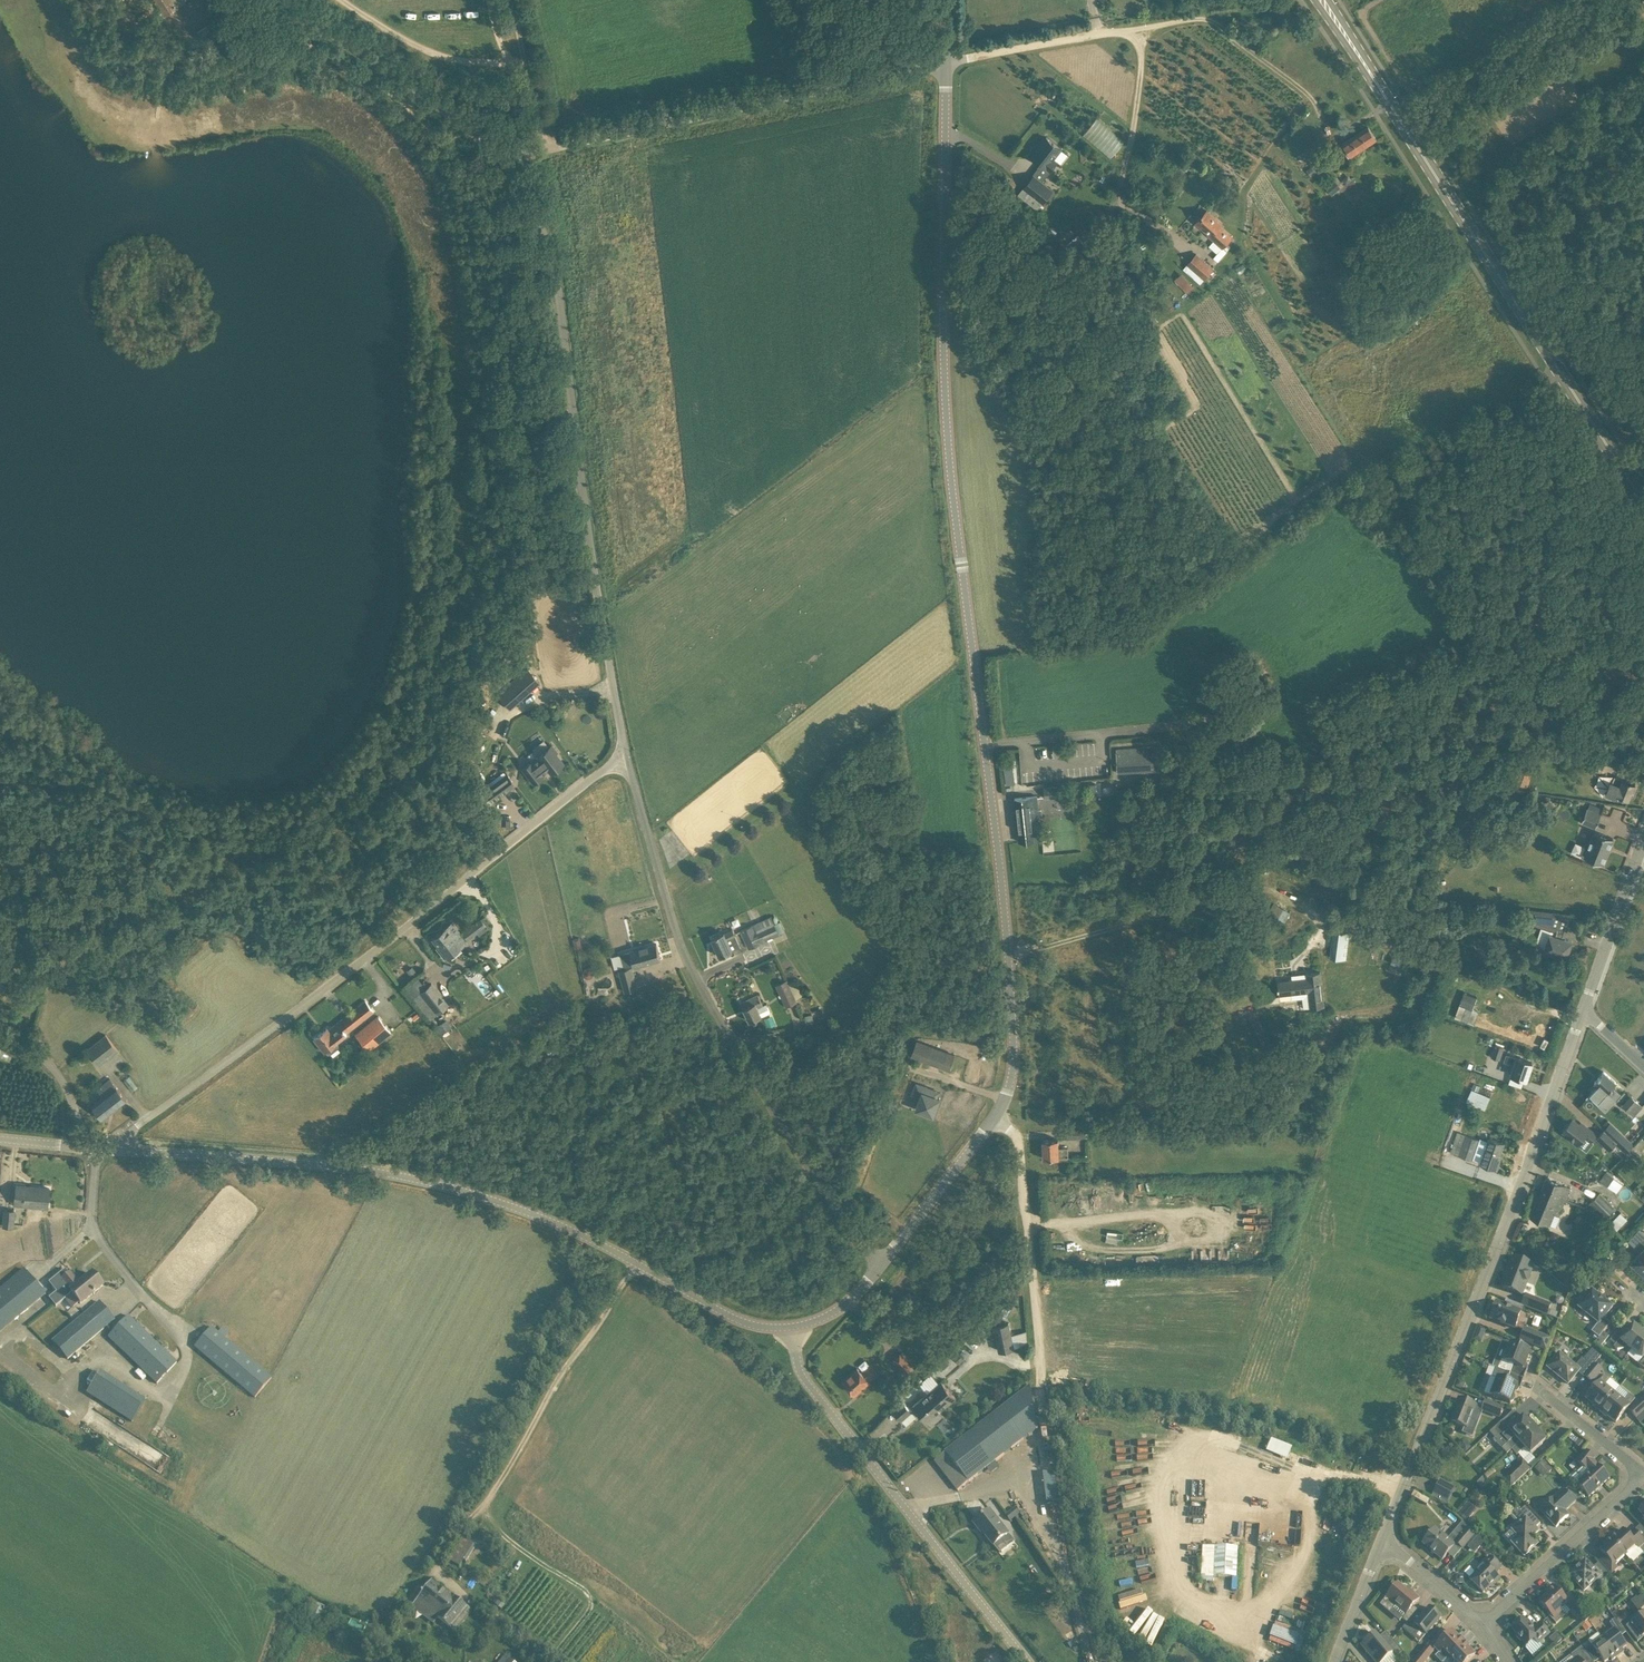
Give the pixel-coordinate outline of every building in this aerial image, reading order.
[(165,15),(177,8),(172,0),(155,0),(165,15)] [(1084,133),(1110,157),(1125,141),(1098,117),(1084,133)] [(1369,126),(1343,143),(1351,155),(1377,139),(1369,126)] [(1047,137),(1032,156),(1046,168),(1047,167),(1051,170),(1057,161),(1054,158),(1061,148),(1047,137)] [(1183,175),(1194,160),(1188,155),(1177,170),(1183,175)] [(1057,195),(1053,191),(1041,182),(1032,175),(1023,187),(1044,203),(1047,199),(1051,202),(1057,195)] [(1341,187),(1335,180),(1325,187),(1331,195),(1341,187)] [(1104,209),(1096,215),(1102,223),(1110,216),(1104,209)] [(1209,235),(1214,239),(1222,247),(1232,236),(1219,225),(1222,223),(1207,210),(1197,221),(1211,234),(1209,235)] [(1222,247),(1217,253),(1216,254),(1214,257),(1218,261),(1221,258),(1227,251),(1223,247),(1222,247)] [(1188,263),(1205,279),(1214,269),(1197,253),(1188,263)] [(1181,272),(1174,279),(1187,292),(1195,285),(1181,272)] [(528,668),(498,694),(510,708),(524,696),(522,694),(538,680),(528,668)] [(554,713),(549,710),(545,716),(550,719),(554,713)] [(1637,741),(1632,749),(1643,756),(1643,744),(1637,741)] [(532,761),(523,768),(534,782),(543,776),(541,774),(548,769),(551,772),(554,770),(555,772),(562,766),(561,765),(563,763),(556,753),(557,751),(552,744),(538,756),(539,758),(534,762),(532,761)] [(1119,773),(1159,770),(1157,745),(1117,748),(1119,773)] [(1013,767),(1004,768),(1006,784),(1016,782),(1013,767)] [(507,775),(483,791),(490,802),(514,785),(507,775)] [(1616,797),(1618,794),(1629,799),(1630,797),(1632,796),(1634,793),(1632,791),(1635,783),(1616,775),(1613,782),(1610,781),(1605,793),(1616,797)] [(1087,784),(1088,793),(1101,792),(1101,783),(1087,784)] [(1045,797),(1059,796),(1059,798),(1070,796),(1070,794),(1073,794),(1074,796),(1086,795),(1085,784),(1058,787),(1058,785),(1044,787),(1045,797)] [(1042,838),(1041,824),(1038,795),(1015,798),(1017,820),(1020,841),(1042,838)] [(1587,808),(1582,822),(1596,827),(1601,813),(1587,808)] [(1599,819),(1596,829),(1605,832),(1608,822),(1599,819)] [(1613,838),(1608,835),(1595,830),(1584,856),(1603,863),(1613,838)] [(1349,909),(1349,911),(1348,921),(1348,922),(1351,922),(1356,923),(1357,910),(1351,909),(1349,909)] [(1533,912),(1531,921),(1551,926),(1553,917),(1533,912)] [(485,915),(481,919),(463,933),(468,939),(490,921),(485,915)] [(780,933),(772,916),(741,930),(749,947),(780,933)] [(432,938),(435,942),(441,950),(447,958),(468,942),(461,933),(452,922),(432,938)] [(1564,937),(1566,930),(1556,926),(1553,934),(1549,933),(1543,952),(1554,955),(1555,952),(1567,956),(1572,940),(1564,937)] [(721,956),(726,953),(733,950),(728,939),(737,935),(733,928),(725,932),(725,931),(712,937),(721,956)] [(1330,957),(1346,959),(1350,932),(1334,930),(1330,957)] [(582,947),(580,937),(573,938),(576,948),(582,947)] [(657,943),(630,950),(620,953),(624,966),(634,963),(634,966),(661,959),(657,943)] [(1405,964),(1406,955),(1393,953),(1392,962),(1405,964)] [(412,965),(407,969),(412,976),(417,972),(412,965)] [(639,988),(633,966),(619,970),(625,991),(639,988)] [(594,973),(593,969),(589,967),(585,968),(583,972),(584,976),(588,978),(592,977),(594,973)] [(0,968),(0,987),(3,989),(11,974),(0,968)] [(1279,994),(1280,994),(1281,999),(1292,998),(1292,999),(1303,997),(1304,1007),(1310,1006),(1325,1004),(1321,970),(1307,972),(1307,977),(1277,980),(1279,994)] [(776,984),(787,1006),(805,998),(796,979),(789,982),(788,979),(776,984)] [(421,991),(438,1012),(449,1004),(432,982),(421,991)] [(165,997),(164,988),(137,991),(138,1000),(165,997)] [(756,1019),(758,1018),(757,1017),(762,1015),(759,1007),(764,1005),(759,994),(742,1002),(750,1021),(755,1018),(756,1019)] [(325,1051),(326,1050),(328,1052),(331,1052),(338,1046),(339,1043),(337,1041),(338,1041),(337,1040),(374,1010),(366,1000),(328,1029),(327,1027),(314,1037),(325,1051)] [(1527,1042),(1536,1045),(1543,1026),(1534,1023),(1538,1014),(1539,1014),(1540,1012),(1519,1005),(1513,1021),(1518,1022),(1513,1036),(1520,1039),(1527,1042)] [(1459,1019),(1484,1029),(1487,1021),(1462,1012),(1459,1019)] [(814,1023),(812,1015),(804,1016),(806,1024),(814,1023)] [(435,1025),(440,1033),(440,1034),(451,1027),(454,1025),(448,1016),(435,1025)] [(357,1035),(369,1050),(391,1032),(379,1017),(357,1035)] [(1209,1028),(1210,1033),(1212,1038),(1221,1035),(1218,1025),(1213,1026),(1209,1028)] [(1265,1032),(1258,1035),(1263,1050),(1270,1048),(1265,1032)] [(87,1048),(99,1064),(118,1049),(106,1034),(87,1048)] [(1500,1059),(1504,1047),(1496,1044),(1492,1056),(1500,1059)] [(12,1053),(0,1048),(0,1056),(10,1059),(12,1053)] [(915,1048),(909,1062),(946,1076),(952,1062),(915,1048)] [(1515,1064),(1511,1074),(1526,1079),(1532,1062),(1507,1053),(1504,1061),(1515,1064)] [(1617,1100),(1622,1094),(1613,1086),(1617,1082),(1604,1071),(1595,1081),(1598,1084),(1590,1092),(1599,1100),(1607,1091),(1617,1100)] [(126,1099),(110,1078),(97,1089),(102,1096),(91,1104),(102,1118),(126,1099)] [(919,1096),(915,1107),(934,1114),(940,1097),(934,1095),(936,1090),(916,1082),(912,1093),(919,1096)] [(1624,1104),(1623,1106),(1637,1119),(1643,1112),(1643,1108),(1642,1106),(1632,1096),(1624,1104)] [(1591,1140),(1596,1134),(1585,1125),(1583,1126),(1572,1118),(1569,1122),(1567,1122),(1564,1126),(1564,1128),(1563,1130),(1566,1132),(1569,1134),(1567,1136),(1578,1144),(1584,1135),(1591,1140)] [(1597,1137),(1610,1149),(1617,1142),(1626,1152),(1635,1143),(1610,1121),(1602,1129),(1603,1130),(1597,1137)] [(1086,1130),(1086,1128),(1067,1129),(1067,1138),(1089,1136),(1088,1130),(1086,1130)] [(1483,1157),(1481,1163),(1497,1168),(1500,1160),(1498,1159),(1504,1143),(1489,1138),(1486,1149),(1477,1146),(1479,1138),(1466,1134),(1459,1155),(1472,1159),(1474,1154),(1483,1157)] [(1635,1143),(1626,1152),(1632,1157),(1637,1151),(1639,1154),(1643,1149),(1643,1139),(1641,1136),(1635,1143)] [(1044,1158),(1050,1157),(1059,1157),(1059,1156),(1068,1156),(1068,1146),(1059,1147),(1058,1139),(1043,1139),(1044,1158)] [(1620,1157),(1625,1152),(1616,1144),(1611,1149),(1620,1157)] [(1608,1185),(1613,1177),(1614,1176),(1607,1170),(1600,1180),(1608,1185)] [(1547,1177),(1541,1191),(1558,1198),(1559,1195),(1566,1198),(1571,1187),(1547,1177)] [(16,1184),(14,1203),(48,1206),(50,1188),(16,1184)] [(1530,1216),(1535,1218),(1550,1224),(1554,1213),(1559,1215),(1566,1198),(1559,1195),(1558,1198),(1541,1191),(1531,1215),(1530,1215),(1530,1216)] [(1607,1217),(1616,1207),(1600,1192),(1590,1202),(1607,1217)] [(14,1211),(5,1210),(4,1226),(13,1226),(14,1211)] [(1612,1220),(1619,1227),(1629,1216),(1621,1210),(1612,1220)] [(883,1217),(888,1221),(893,1215),(888,1211),(883,1217)] [(1608,1238),(1609,1230),(1603,1228),(1601,1237),(1608,1238)] [(1643,1270),(1643,1237),(1635,1247),(1640,1251),(1631,1261),(1642,1271),(1643,1270)] [(1612,1273),(1618,1266),(1617,1265),(1623,1259),(1615,1252),(1610,1259),(1604,1265),(1612,1273)] [(1502,1288),(1521,1295),(1533,1265),(1514,1258),(1513,1259),(1511,1260),(1509,1265),(1510,1267),(1502,1288)] [(65,1269),(49,1282),(63,1300),(65,1299),(72,1308),(79,1302),(81,1304),(103,1286),(93,1273),(80,1284),(70,1272),(69,1273),(65,1269)] [(1578,1307),(1599,1323),(1592,1331),(1599,1338),(1603,1332),(1610,1324),(1603,1318),(1613,1306),(1592,1289),(1578,1307)] [(874,1307),(881,1315),(882,1317),(895,1306),(895,1304),(888,1296),(880,1302),(874,1307)] [(1534,1299),(1526,1296),(1522,1305),(1547,1315),(1547,1314),(1549,1309),(1551,1305),(1534,1299)] [(1490,1319),(1495,1321),(1515,1328),(1518,1319),(1515,1318),(1518,1310),(1522,1312),(1524,1306),(1506,1299),(1504,1305),(1497,1302),(1490,1319)] [(115,1319),(100,1302),(53,1341),(68,1359),(115,1319)] [(1558,1313),(1549,1309),(1547,1314),(1556,1318),(1558,1313)] [(128,1315),(108,1336),(157,1383),(177,1362),(128,1315)] [(949,1336),(956,1328),(948,1321),(941,1328),(949,1336)] [(1000,1351),(1014,1348),(1009,1322),(994,1325),(1000,1351)] [(1624,1335),(1619,1331),(1610,1341),(1615,1345),(1614,1347),(1617,1350),(1624,1349),(1627,1346),(1632,1350),(1643,1335),(1643,1334),(1640,1330),(1641,1328),(1634,1323),(1624,1335)] [(1486,1328),(1479,1325),(1474,1339),(1481,1342),(1486,1328)] [(211,1327),(205,1333),(195,1346),(254,1397),(271,1377),(211,1327)] [(1551,1339),(1546,1337),(1525,1329),(1520,1340),(1546,1351),(1551,1339)] [(1603,1332),(1599,1338),(1595,1343),(1600,1347),(1609,1337),(1603,1332)] [(1632,1350),(1642,1358),(1638,1363),(1643,1368),(1643,1335),(1632,1350)] [(1497,1368),(1524,1379),(1528,1369),(1524,1368),(1530,1351),(1511,1344),(1505,1361),(1500,1359),(1497,1368)] [(965,1358),(969,1355),(964,1348),(959,1352),(959,1351),(952,1357),(959,1365),(965,1359),(965,1358)] [(1568,1384),(1579,1371),(1584,1376),(1601,1356),(1592,1349),(1584,1358),(1583,1357),(1575,1366),(1560,1353),(1548,1367),(1568,1384)] [(906,1374),(916,1366),(903,1351),(893,1360),(906,1374)] [(1595,1363),(1584,1376),(1592,1382),(1603,1369),(1599,1366),(1595,1363)] [(854,1394),(859,1390),(869,1381),(868,1380),(877,1371),(871,1364),(862,1372),(858,1367),(843,1381),(854,1394)] [(1521,1388),(1524,1379),(1497,1368),(1493,1377),(1498,1379),(1492,1396),(1510,1403),(1517,1386),(1521,1388)] [(133,1421),(146,1401),(100,1371),(87,1392),(133,1421)] [(920,1383),(928,1392),(914,1405),(931,1425),(945,1413),(942,1409),(956,1396),(942,1380),(939,1382),(931,1373),(920,1383)] [(1594,1406),(1600,1411),(1615,1393),(1606,1385),(1611,1379),(1605,1374),(1586,1398),(1595,1405),(1594,1406)] [(1459,1380),(1456,1387),(1463,1389),(1465,1383),(1459,1380)] [(958,1490),(1036,1429),(1029,1387),(935,1461),(958,1490)] [(1615,1393),(1600,1411),(1607,1416),(1607,1415),(1616,1422),(1635,1399),(1630,1394),(1624,1401),(1615,1393)] [(1452,1422),(1468,1428),(1477,1405),(1459,1398),(1456,1406),(1458,1407),(1452,1422)] [(1636,1418),(1636,1419),(1642,1414),(1642,1413),(1643,1412),(1643,1398),(1629,1411),(1636,1418)] [(904,1400),(893,1410),(902,1420),(912,1410),(904,1400)] [(1500,1417),(1503,1408),(1486,1401),(1482,1410),(1500,1417)] [(943,1429),(951,1425),(947,1415),(938,1420),(943,1429)] [(1507,1444),(1512,1450),(1537,1426),(1530,1420),(1528,1421),(1524,1417),(1509,1431),(1515,1437),(1507,1444)] [(1502,1421),(1490,1432),(1495,1438),(1507,1427),(1502,1421)] [(1525,1448),(1531,1454),(1546,1440),(1542,1436),(1543,1434),(1537,1426),(1512,1450),(1517,1455),(1525,1448)] [(1267,1450),(1289,1458),(1293,1445),(1272,1437),(1267,1450)] [(1458,1443),(1466,1452),(1472,1447),(1464,1438),(1458,1443)] [(1576,1444),(1582,1449),(1586,1443),(1580,1438),(1576,1444)] [(1590,1471),(1577,1484),(1589,1497),(1610,1478),(1598,1464),(1597,1465),(1593,1460),(1595,1457),(1587,1451),(1578,1462),(1586,1468),(1587,1467),(1590,1471)] [(1523,1460),(1503,1478),(1510,1486),(1531,1468),(1523,1460)] [(1543,1461),(1540,1464),(1535,1468),(1537,1470),(1541,1466),(1548,1473),(1551,1470),(1543,1461)] [(1057,1491),(1054,1471),(1043,1472),(1045,1492),(1057,1491)] [(1476,1483),(1481,1487),(1487,1481),(1482,1477),(1476,1483)] [(1454,1487),(1440,1480),(1434,1492),(1448,1499),(1454,1487)] [(1569,1516),(1565,1511),(1575,1501),(1564,1490),(1554,1499),(1553,1498),(1540,1510),(1556,1527),(1569,1516)] [(1416,1493),(1415,1492),(1412,1497),(1413,1498),(1414,1498),(1421,1502),(1427,1505),(1430,1500),(1424,1497),(1416,1493)] [(1476,1510),(1467,1502),(1457,1515),(1466,1522),(1476,1510)] [(1524,1556),(1534,1548),(1538,1544),(1532,1537),(1538,1531),(1535,1528),(1541,1523),(1525,1506),(1515,1516),(1522,1522),(1513,1530),(1519,1537),(1512,1543),(1524,1556)] [(1021,1513),(1016,1508),(1007,1515),(1011,1520),(1021,1513)] [(1008,1535),(989,1510),(974,1523),(979,1529),(981,1528),(994,1546),(1008,1535)] [(1469,1525),(1454,1542),(1456,1544),(1463,1550),(1477,1533),(1469,1525)] [(1442,1560),(1446,1555),(1455,1545),(1435,1529),(1423,1543),(1442,1560)] [(1626,1555),(1637,1545),(1639,1548),(1643,1543),(1643,1541),(1634,1530),(1628,1535),(1624,1530),(1618,1535),(1616,1533),(1610,1538),(1626,1555)] [(463,1537),(448,1560),(459,1567),(463,1562),(474,1544),(463,1537)] [(1601,1551),(1602,1553),(1605,1556),(1600,1560),(1612,1573),(1617,1568),(1615,1565),(1626,1555),(1610,1538),(1604,1543),(1606,1546),(1601,1551)] [(1203,1546),(1202,1581),(1214,1582),(1214,1576),(1237,1577),(1238,1547),(1215,1546),(1203,1546)] [(1483,1593),(1490,1586),(1491,1587),(1500,1578),(1495,1574),(1501,1567),(1490,1556),(1484,1563),(1485,1564),(1470,1580),(1483,1593)] [(1570,1575),(1584,1590),(1596,1580),(1599,1583),(1609,1574),(1599,1562),(1593,1568),(1586,1560),(1580,1566),(1579,1565),(1575,1569),(1576,1569),(1570,1575)] [(1465,1580),(1465,1579),(1465,1578),(1465,1577),(1465,1576),(1464,1576),(1464,1575),(1463,1575),(1462,1575),(1461,1575),(1460,1575),(1459,1575),(1459,1576),(1458,1576),(1458,1577),(1458,1578),(1457,1578),(1457,1579),(1457,1580),(1458,1580),(1458,1581),(1459,1582),(1460,1582),(1460,1583),(1461,1583),(1462,1583),(1463,1583),(1463,1582),(1464,1582),(1464,1581),(1465,1581),(1465,1580)] [(416,1601),(426,1609),(443,1622),(450,1628),(467,1607),(432,1580),(416,1601)] [(1419,1599),(1413,1593),(1408,1589),(1407,1591),(1398,1584),(1386,1598),(1387,1598),(1382,1604),(1390,1611),(1395,1605),(1406,1614),(1419,1599)] [(1540,1602),(1544,1606),(1551,1614),(1549,1616),(1556,1624),(1566,1615),(1560,1608),(1568,1602),(1553,1586),(1547,1591),(1549,1593),(1540,1602)] [(1626,1626),(1638,1642),(1639,1640),(1643,1636),(1643,1598),(1642,1595),(1634,1601),(1640,1609),(1639,1610),(1642,1614),(1626,1626)] [(496,1598),(493,1603),(500,1608),(503,1604),(496,1598)] [(1579,1603),(1572,1610),(1585,1623),(1591,1616),(1579,1603)] [(1430,1607),(1417,1622),(1412,1618),(1407,1623),(1403,1628),(1412,1636),(1420,1628),(1427,1634),(1441,1617),(1440,1616),(1440,1614),(1437,1611),(1434,1611),(1430,1607)] [(1624,1619),(1617,1609),(1613,1612),(1620,1622),(1624,1619)] [(1527,1645),(1534,1640),(1538,1644),(1550,1633),(1540,1623),(1533,1629),(1523,1618),(1512,1628),(1518,1635),(1518,1637),(1521,1640),(1523,1640),(1527,1645)] [(1610,1622),(1615,1629),(1620,1625),(1615,1618),(1610,1622)] [(1586,1631),(1592,1627),(1588,1621),(1582,1626),(1586,1631)] [(1300,1636),(1274,1626),(1270,1635),(1297,1645),(1300,1636)] [(1624,1651),(1623,1649),(1627,1645),(1615,1629),(1602,1638),(1617,1657),(1624,1651)] [(1450,1655),(1465,1641),(1461,1637),(1460,1639),(1453,1631),(1436,1647),(1440,1651),(1436,1655),(1443,1661),(1450,1655)] [(1365,1649),(1375,1661),(1383,1661),(1393,1654),(1395,1657),(1402,1651),(1386,1632),(1379,1637),(1375,1633),(1361,1645),(1365,1649)] [(1559,1634),(1552,1638),(1556,1644),(1563,1640),(1559,1634)] [(1617,1657),(1602,1638),(1592,1646),(1604,1661),(1605,1661),(1610,1658),(1612,1660),(1617,1657)] [(1475,1654),(1468,1647),(1469,1645),(1465,1641),(1450,1655),(1457,1661),(1467,1661),(1475,1654)] [(1427,1646),(1414,1661),(1424,1661),(1433,1651),(1427,1646)] [(1593,1661),(1582,1647),(1562,1661),(1592,1661),(1593,1661)]
